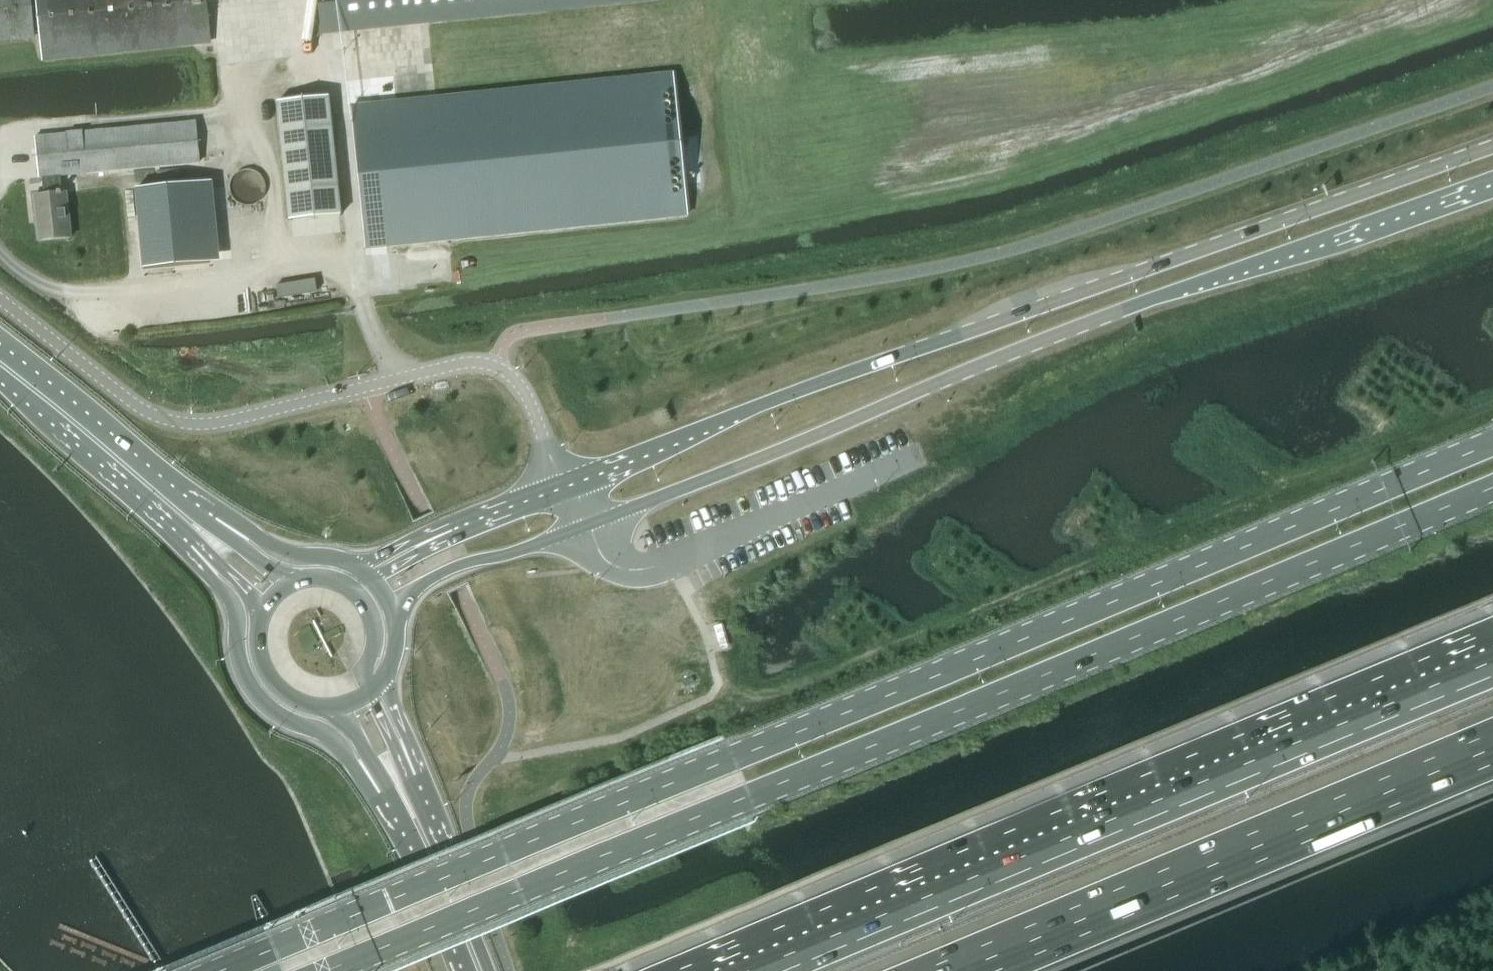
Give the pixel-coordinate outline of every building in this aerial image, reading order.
[(35,38),(31,0),(0,0),(0,41),(35,38)] [(206,0),(36,0),(42,59),(97,52),(210,41),(206,1),(206,0)] [(540,11),(646,0),(340,0),(340,3),(320,5),(323,33),(540,11)] [(428,99),(352,107),(367,247),(449,239),(687,214),(684,184),(680,138),(673,74),(428,99)] [(329,96),(277,101),(289,221),(341,215),(329,96)] [(35,137),(39,178),(43,177),(45,195),(34,196),(39,241),(71,238),(67,193),(62,193),(61,176),(200,163),(196,122),(35,137)] [(142,267),(209,261),(201,182),(134,188),(142,267)]
